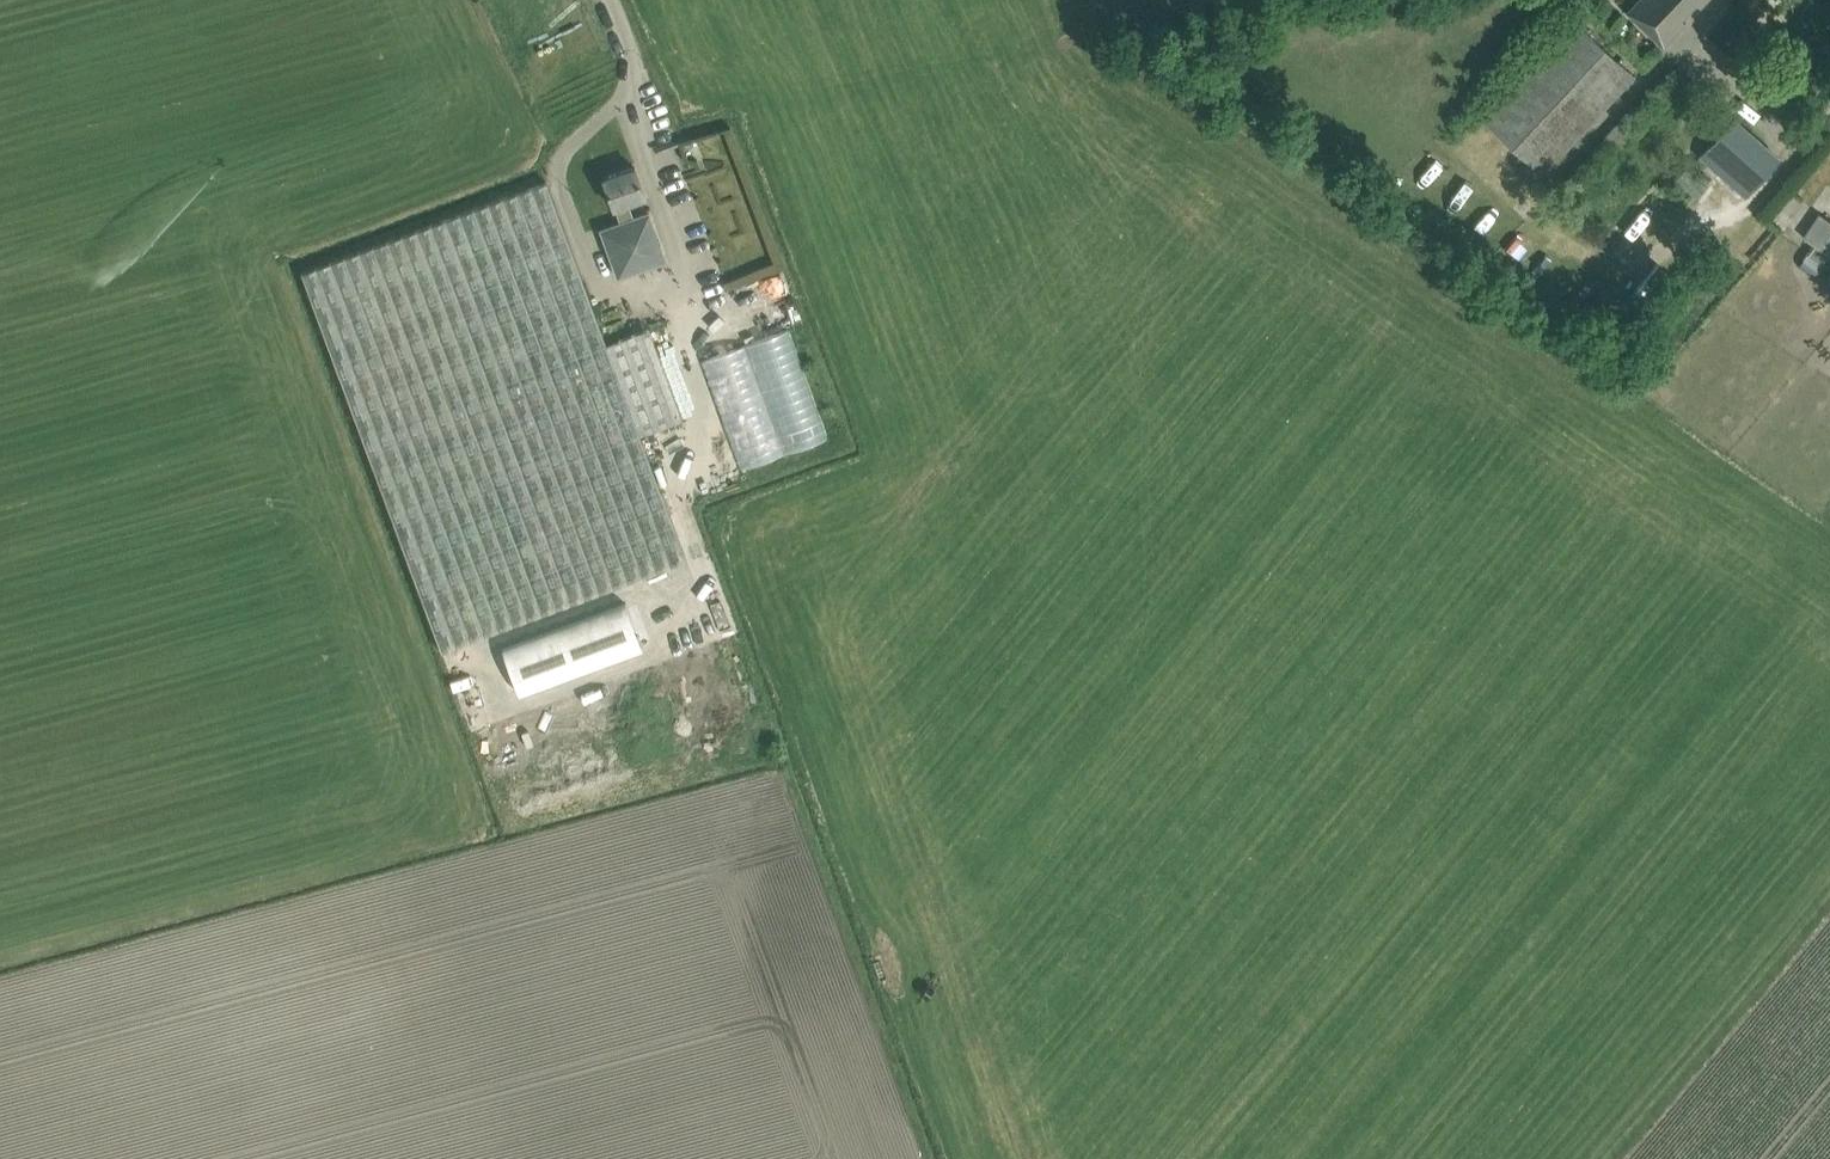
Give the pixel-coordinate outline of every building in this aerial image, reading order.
[(1630,11),(1662,42),(1682,21),(1676,15),(1690,0),(1640,0),(1630,11)] [(1481,117),(1542,174),(1631,78),(1570,21),(1481,117)] [(1698,156),(1742,195),(1777,157),(1732,115),(1698,156)] [(602,230),(618,277),(666,260),(649,213),(634,218),(628,203),(645,197),(635,167),(604,178),(615,208),(621,223),(602,230)] [(546,182),(302,273),(311,295),(443,649),(687,558),(640,433),(683,417),(654,339),(650,329),(607,344),(546,182)] [(1804,237),(1829,254),(1829,220),(1819,213),(1804,237)] [(626,603),(502,649),(519,694),(643,648),(626,603)]
